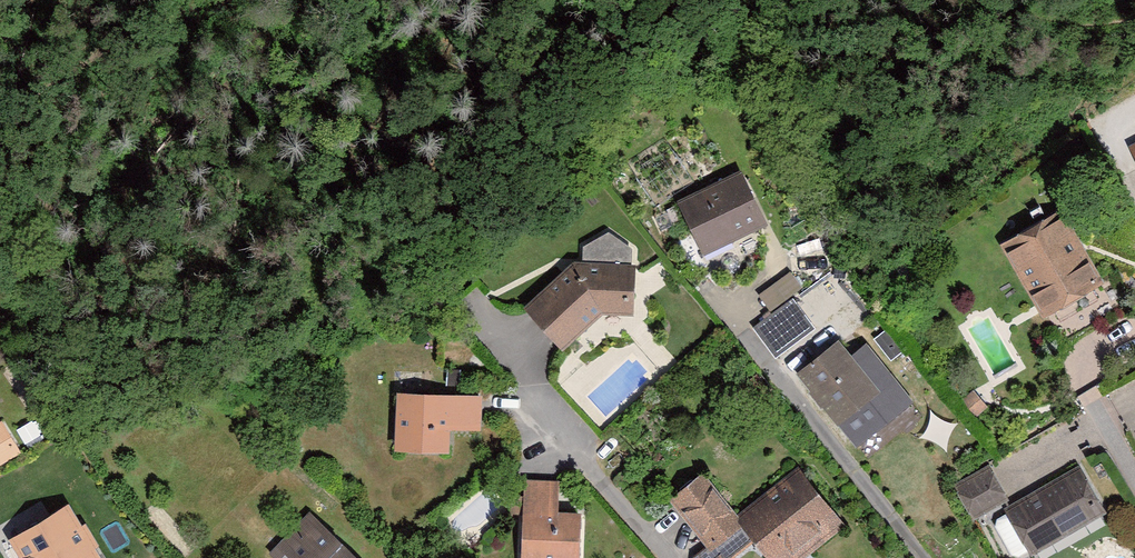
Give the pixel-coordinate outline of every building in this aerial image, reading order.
[(744,171),(682,201),(708,256),(770,226),(744,171)] [(1065,209),(1006,247),(1054,322),(1113,284),(1065,209)] [(610,312),(638,314),(642,266),(634,265),(635,251),(613,232),(588,245),(586,262),(578,261),(530,308),(571,350),(610,312)] [(793,273),(759,295),(771,312),(805,290),(793,273)] [(797,301),(756,328),(777,359),(817,331),(797,301)] [(842,343),(800,375),(858,452),(917,407),(871,345),(854,358),(842,343)] [(975,391),(962,401),(977,419),(990,408),(975,391)] [(486,397),(402,395),(401,454),(453,455),(454,435),(485,436),(486,397)] [(0,424),(0,469),(25,454),(5,421),(0,424)] [(1014,502),(993,466),(959,485),(980,521),(1014,502)] [(1085,468),(1011,508),(1038,557),(1112,517),(1085,468)] [(671,501),(716,557),(747,533),(767,557),(817,557),(855,527),(807,469),(746,518),(708,471),(671,501)] [(527,480),(526,557),(584,557),(585,513),(564,513),(564,481),(527,480)] [(12,540),(23,557),(105,557),(74,505),(12,540)] [(279,546),(291,557),(361,557),(312,511),(279,546)]
